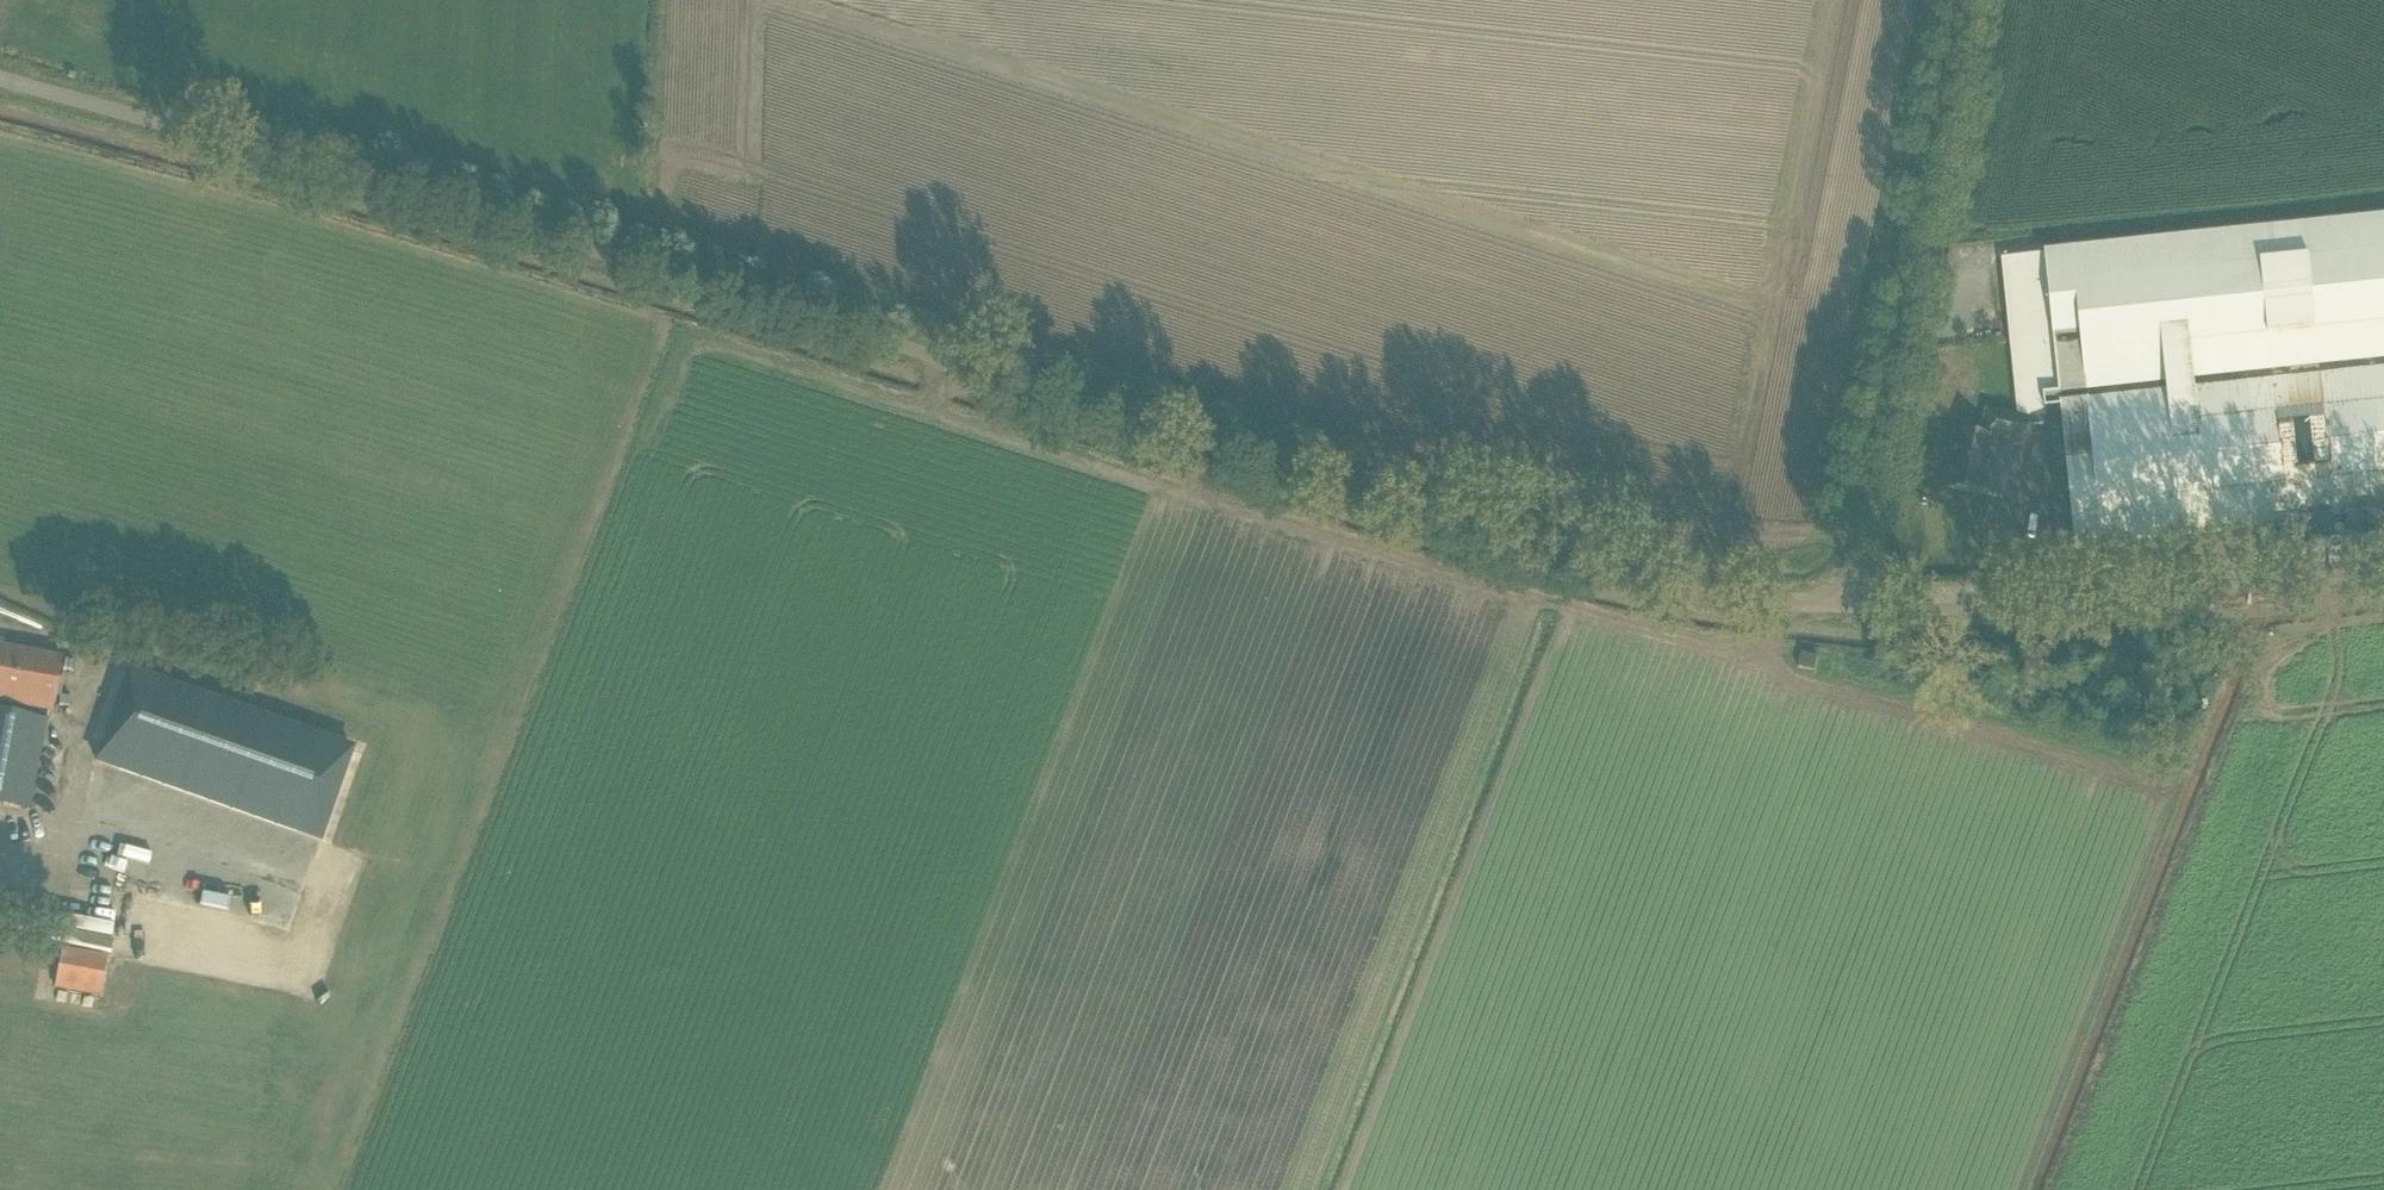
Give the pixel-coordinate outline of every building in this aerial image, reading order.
[(1946,487),(1984,495),(1995,440),(2024,446),(2029,424),(2062,421),(2075,546),(2306,523),(2308,547),(2335,544),(2333,520),(2383,515),(2383,218),(2002,258),(2018,415),(1987,409),(1981,436),(1957,431),(1946,487)] [(44,736),(59,657),(0,646),(0,728),(44,736)] [(126,669),(95,759),(320,836),(351,746),(126,669)] [(44,736),(0,728),(0,803),(31,809),(44,736)] [(55,987),(109,996),(116,958),(61,948),(55,987)]
